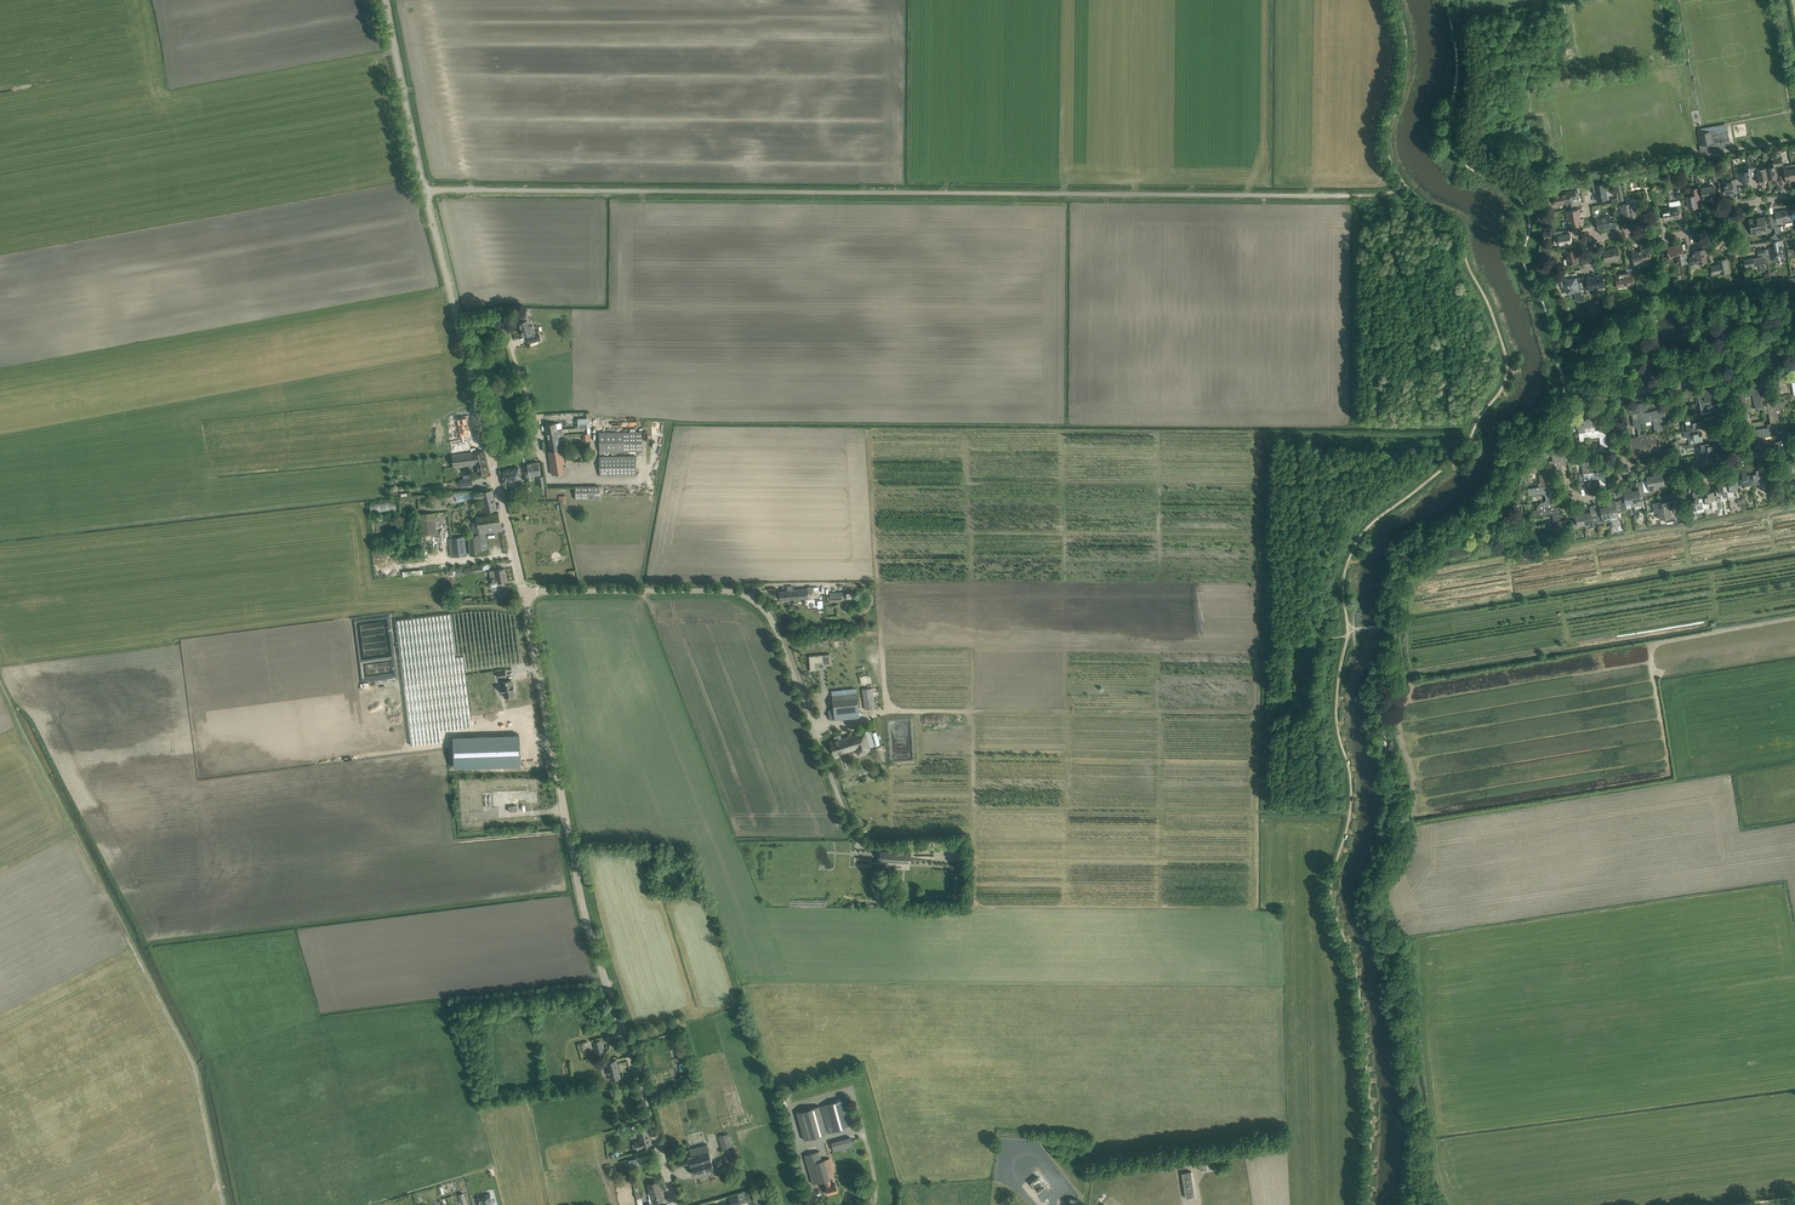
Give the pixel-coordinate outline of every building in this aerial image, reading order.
[(1730,147),(1728,131),(1717,132),(1717,129),(1708,131),(1698,133),(1700,145),(1705,144),(1706,155),(1711,154),(1710,148),(1717,147),(1718,149),(1730,147)] [(1773,162),(1769,163),(1770,166),(1765,167),(1768,179),(1777,177),(1774,166),(1778,166),(1777,158),(1773,158),(1773,162)] [(1768,179),(1765,167),(1757,168),(1756,161),(1752,162),(1753,170),(1757,170),(1759,182),(1760,183),(1764,183),(1764,180),(1768,179)] [(1752,182),(1749,171),(1753,170),(1752,162),(1748,163),(1748,167),(1744,168),(1745,171),(1738,172),(1737,172),(1738,179),(1742,179),(1743,185),(1743,183),(1752,182)] [(1794,180),(1792,164),(1783,166),(1786,181),(1794,180)] [(1723,181),(1718,181),(1719,185),(1720,191),(1725,190),(1725,193),(1734,192),(1734,193),(1738,193),(1737,186),(1735,179),(1731,180),(1732,182),(1724,183),(1723,181)] [(1607,199),(1604,183),(1595,185),(1594,183),(1590,184),(1592,192),(1595,191),(1597,201),(1607,199)] [(1716,195),(1714,185),(1701,188),(1703,198),(1709,197),(1709,195),(1715,194),(1716,196),(1716,195)] [(1697,206),(1696,197),(1699,197),(1700,199),(1698,188),(1690,189),(1691,195),(1687,196),(1689,208),(1697,206)] [(1622,189),(1617,190),(1619,205),(1620,205),(1621,210),(1622,216),(1621,216),(1626,215),(1626,217),(1626,218),(1626,219),(1629,218),(1634,217),(1634,215),(1638,214),(1638,215),(1639,215),(1637,205),(1633,206),(1632,202),(1632,201),(1631,200),(1627,201),(1626,202),(1626,203),(1625,204),(1622,189)] [(1576,198),(1575,190),(1559,193),(1559,194),(1554,195),(1555,205),(1571,202),(1571,199),(1576,198)] [(1682,212),(1682,208),(1681,205),(1670,207),(1670,210),(1672,218),(1680,217),(1679,212),(1682,212)] [(1672,218),(1670,210),(1670,207),(1659,209),(1660,216),(1663,215),(1664,220),(1672,218)] [(1583,226),(1582,219),(1580,219),(1580,216),(1581,216),(1580,209),(1566,211),(1567,219),(1565,219),(1569,219),(1570,221),(1568,221),(1569,229),(1577,228),(1583,226)] [(1793,222),(1790,209),(1775,212),(1775,215),(1769,216),(1772,228),(1778,227),(1777,222),(1783,221),(1784,224),(1793,222)] [(1611,220),(1610,216),(1600,217),(1600,216),(1598,214),(1595,215),(1598,228),(1607,227),(1607,229),(1616,227),(1615,220),(1611,220)] [(1767,229),(1766,222),(1764,216),(1756,218),(1757,219),(1749,221),(1749,219),(1752,235),(1758,234),(1757,231),(1767,229)] [(1571,243),(1569,233),(1562,234),(1561,231),(1554,232),(1555,240),(1558,239),(1559,245),(1571,243)] [(1785,258),(1782,246),(1784,246),(1782,240),(1772,242),(1773,242),(1774,242),(1775,247),(1770,248),(1773,260),(1785,258)] [(1685,263),(1683,251),(1682,245),(1675,246),(1675,245),(1667,247),(1669,258),(1677,256),(1678,264),(1685,263)] [(1578,263),(1577,253),(1578,253),(1577,248),(1565,250),(1567,259),(1565,259),(1564,260),(1565,264),(1566,265),(1568,264),(1578,263)] [(1620,258),(1618,248),(1611,249),(1611,250),(1603,252),(1605,262),(1612,261),(1611,259),(1620,258)] [(1652,261),(1649,248),(1641,249),(1641,250),(1637,251),(1637,250),(1631,251),(1634,264),(1642,263),(1641,261),(1643,261),(1644,263),(1652,261)] [(1707,261),(1705,248),(1695,250),(1696,256),(1689,257),(1690,265),(1707,261)] [(1767,258),(1766,255),(1765,249),(1757,251),(1758,255),(1761,254),(1762,256),(1743,260),(1745,266),(1758,264),(1759,266),(1759,267),(1760,267),(1762,271),(1767,269),(1764,263),(1767,262),(1767,258)] [(1791,252),(1790,249),(1787,249),(1788,257),(1794,256),(1794,252),(1791,252)] [(1729,269),(1727,259),(1717,260),(1718,265),(1711,266),(1713,274),(1719,273),(1720,273),(1722,273),(1721,271),(1729,269)] [(1635,284),(1633,275),(1632,270),(1626,271),(1627,273),(1623,273),(1623,272),(1615,274),(1617,287),(1625,286),(1625,284),(1627,284),(1627,286),(1635,284)] [(1605,289),(1603,273),(1595,275),(1595,276),(1591,277),(1591,275),(1585,277),(1587,290),(1595,289),(1595,287),(1597,287),(1597,290),(1605,289)] [(1586,301),(1584,288),(1582,277),(1568,279),(1567,278),(1561,279),(1562,281),(1559,281),(1561,287),(1566,286),(1570,289),(1571,293),(1571,294),(1574,293),(1575,298),(1579,297),(1581,298),(1581,302),(1586,301)] [(526,316),(523,317),(518,319),(523,336),(535,332),(533,326),(530,327),(528,320),(526,316)] [(529,343),(541,339),(539,334),(528,338),(529,343)] [(1786,375),(1787,383),(1794,382),(1794,374),(1786,375)] [(1744,392),(1740,392),(1742,401),(1746,400),(1745,396),(1754,395),(1756,407),(1755,407),(1755,408),(1758,407),(1758,411),(1761,411),(1764,410),(1764,406),(1764,405),(1763,405),(1760,385),(1760,387),(1757,388),(1757,387),(1744,389),(1744,392)] [(1713,396),(1713,392),(1713,388),(1712,388),(1712,387),(1703,389),(1703,390),(1703,393),(1699,394),(1699,395),(1696,396),(1697,402),(1700,402),(1700,403),(1711,401),(1710,397),(1713,396)] [(1767,405),(1764,405),(1764,406),(1764,410),(1765,414),(1769,413),(1771,424),(1779,422),(1778,422),(1778,420),(1776,410),(1785,408),(1784,400),(1773,402),(1771,403),(1771,404),(1768,404),(1767,402),(1767,405)] [(1711,412),(1710,409),(1719,408),(1718,403),(1712,404),(1711,401),(1700,403),(1702,413),(1711,412)] [(1646,422),(1644,412),(1644,409),(1648,408),(1645,408),(1644,402),(1627,404),(1627,403),(1623,404),(1624,411),(1628,410),(1629,414),(1637,413),(1638,418),(1634,419),(1635,427),(1637,426),(1640,426),(1642,426),(1641,423),(1646,422)] [(1662,423),(1661,417),(1664,416),(1665,416),(1662,416),(1661,409),(1644,412),(1646,422),(1654,420),(1656,430),(1653,430),(1654,431),(1663,430),(1662,423)] [(1597,426),(1596,413),(1586,415),(1587,415),(1586,415),(1586,418),(1587,418),(1587,420),(1577,421),(1577,422),(1576,422),(1577,428),(1578,428),(1579,433),(1584,432),(1595,430),(1595,427),(1597,426)] [(462,441),(453,443),(454,449),(469,447),(467,440),(465,440),(464,437),(471,435),(470,429),(469,429),(467,417),(458,419),(459,426),(458,426),(460,437),(462,437),(462,441)] [(578,418),(578,428),(590,427),(590,417),(578,418)] [(1698,429),(1697,425),(1704,424),(1703,419),(1694,421),(1694,418),(1685,420),(1686,422),(1686,424),(1682,424),(1683,431),(1698,429)] [(556,422),(545,424),(546,432),(562,430),(561,423),(556,423),(556,422)] [(1767,445),(1765,436),(1776,434),(1778,434),(1779,440),(1783,440),(1782,431),(1778,432),(1777,426),(1755,430),(1758,430),(1758,433),(1757,433),(1759,446),(1767,445)] [(1608,441),(1607,440),(1605,429),(1595,430),(1584,432),(1579,433),(1580,441),(1585,440),(1585,438),(1599,436),(1601,447),(1593,448),(1594,451),(1604,450),(1604,446),(1607,446),(1607,441),(1608,441)] [(1703,441),(1702,432),(1699,433),(1698,429),(1683,431),(1684,439),(1688,438),(1689,439),(1694,438),(1695,443),(1703,441)] [(562,430),(546,432),(548,439),(559,437),(559,436),(564,435),(562,430)] [(599,432),(599,452),(642,451),(642,431),(599,432)] [(1658,446),(1657,440),(1655,433),(1643,435),(1642,435),(1639,436),(1636,436),(1637,440),(1634,441),(1634,440),(1630,441),(1633,458),(1642,456),(1641,448),(1651,446),(1651,449),(1652,448),(1652,447),(1658,446)] [(559,437),(548,439),(550,451),(548,451),(552,474),(564,472),(564,466),(561,446),(564,446),(563,440),(560,440),(559,437)] [(1713,453),(1712,449),(1719,448),(1718,443),(1709,445),(1709,442),(1700,444),(1701,446),(1697,447),(1698,455),(1702,454),(1713,453)] [(1565,464),(1564,454),(1563,448),(1551,450),(1553,460),(1548,461),(1548,463),(1549,470),(1562,468),(1562,465),(1565,465),(1565,464)] [(483,450),(477,452),(474,453),(452,454),(454,467),(476,465),(478,475),(488,473),(483,450)] [(1589,466),(1588,459),(1590,459),(1590,458),(1588,459),(1588,455),(1582,456),(1573,457),(1573,452),(1567,453),(1568,453),(1564,454),(1565,464),(1569,463),(1569,465),(1582,463),(1583,473),(1590,473),(1590,472),(1589,467),(1590,467),(1590,466),(1589,466)] [(1718,465),(1716,456),(1713,457),(1713,453),(1702,454),(1703,457),(1704,463),(1709,462),(1710,467),(1718,465)] [(600,476),(636,475),(636,456),(599,457),(600,476)] [(527,464),(528,470),(529,475),(540,474),(539,468),(539,462),(527,464)] [(1552,485),(1550,473),(1546,473),(1546,471),(1549,470),(1548,463),(1530,466),(1531,472),(1538,471),(1540,483),(1538,483),(1538,487),(1548,486),(1548,485),(1552,485)] [(502,473),(504,482),(522,478),(519,467),(503,471),(502,473)] [(1753,484),(1751,473),(1747,474),(1746,467),(1741,468),(1743,477),(1740,477),(1740,480),(1741,486),(1753,484)] [(1761,482),(1760,477),(1765,476),(1763,468),(1754,470),(1755,472),(1751,473),(1753,484),(1761,482)] [(1675,484),(1673,474),(1666,476),(1666,478),(1663,479),(1661,469),(1654,471),(1654,474),(1656,486),(1657,486),(1667,484),(1668,485),(1675,484)] [(1589,489),(1588,482),(1590,482),(1589,479),(1599,478),(1600,488),(1607,488),(1606,482),(1607,482),(1607,481),(1606,481),(1605,470),(1590,472),(1590,473),(1583,473),(1584,475),(1579,476),(1579,481),(1584,480),(1585,490),(1589,489)] [(1656,486),(1654,474),(1647,476),(1648,480),(1643,481),(1643,485),(1644,485),(1645,492),(1658,489),(1657,486),(1656,486)] [(537,477),(539,486),(546,485),(544,476),(537,477)] [(1728,495),(1726,485),(1723,485),(1721,479),(1717,479),(1718,488),(1716,489),(1718,497),(1728,495)] [(1740,488),(1740,485),(1739,479),(1730,481),(1730,484),(1726,485),(1728,495),(1737,494),(1736,489),(1740,488)] [(1554,503),(1553,497),(1554,497),(1554,496),(1553,496),(1552,488),(1551,488),(1551,485),(1552,485),(1548,485),(1548,486),(1538,487),(1528,488),(1529,495),(1546,492),(1547,504),(1541,504),(1541,508),(1554,507),(1554,503)] [(1639,489),(1632,491),(1634,502),(1634,506),(1642,505),(1641,497),(1646,496),(1645,492),(1644,485),(1643,485),(1638,486),(1639,489)] [(575,486),(575,499),(600,499),(600,486),(575,486)] [(1634,502),(1632,491),(1631,487),(1623,488),(1625,499),(1620,500),(1622,511),(1628,510),(1626,503),(1634,502)] [(492,489),(485,490),(481,490),(473,492),(475,499),(483,497),(486,511),(496,509),(492,489)] [(1704,507),(1702,496),(1698,497),(1697,490),(1692,491),(1694,500),(1691,500),(1693,509),(1704,507)] [(1717,504),(1716,500),(1714,491),(1705,493),(1706,496),(1702,496),(1704,507),(1711,506),(1712,509),(1718,508),(1717,504)] [(1670,508),(1668,501),(1671,500),(1670,495),(1659,498),(1660,503),(1653,504),(1655,512),(1659,511),(1670,509),(1670,508)] [(1622,511),(1620,500),(1615,501),(1615,500),(1607,501),(1608,506),(1610,516),(1617,515),(1618,519),(1622,519),(1622,522),(1624,521),(1622,511)] [(1610,516),(1608,506),(1601,507),(1600,504),(1595,505),(1598,523),(1603,522),(1611,521),(1610,516)] [(1598,523),(1595,505),(1590,506),(1591,511),(1584,513),(1585,523),(1586,527),(1594,526),(1593,524),(1598,523)] [(1561,525),(1560,521),(1561,521),(1561,520),(1560,520),(1559,509),(1558,509),(1557,506),(1559,506),(1558,506),(1554,507),(1541,508),(1533,509),(1534,516),(1552,513),(1554,526),(1546,527),(1546,531),(1558,529),(1558,525),(1561,525)] [(1675,515),(1674,508),(1670,508),(1670,509),(1659,511),(1660,518),(1668,517),(1669,522),(1683,519),(1682,514),(1675,515)] [(1585,523),(1584,513),(1583,509),(1575,510),(1576,516),(1571,517),(1573,528),(1578,527),(1578,525),(1585,523)] [(419,514),(420,535),(437,534),(435,513),(419,514)] [(498,513),(492,514),(477,517),(478,524),(471,525),(473,535),(467,535),(470,555),(488,553),(486,533),(503,531),(498,513)] [(451,538),(453,557),(467,555),(465,537),(451,538)] [(507,581),(505,568),(499,569),(489,571),(492,583),(492,584),(492,585),(493,585),(493,586),(494,586),(496,586),(497,585),(498,585),(498,584),(498,583),(498,582),(501,582),(507,581)] [(787,590),(779,591),(779,600),(785,600),(809,598),(808,594),(813,593),(812,586),(808,587),(808,588),(807,588),(793,589),(793,586),(787,586),(787,590)] [(829,592),(830,601),(843,601),(843,592),(829,592)] [(441,731),(472,727),(463,656),(455,657),(450,613),(396,620),(411,745),(442,741),(441,731)] [(829,654),(809,656),(810,671),(816,670),(815,662),(830,661),(829,654)] [(504,692),(505,697),(514,695),(513,690),(514,690),(513,684),(512,684),(511,679),(507,680),(506,676),(507,675),(506,671),(497,672),(498,677),(501,676),(502,681),(503,686),(500,686),(501,688),(500,688),(500,689),(500,690),(501,691),(501,692),(501,693),(504,692)] [(862,689),(865,709),(875,708),(874,695),(876,694),(875,687),(873,687),(862,689)] [(857,693),(838,695),(832,695),(833,709),(828,710),(829,720),(859,717),(858,707),(860,707),(859,699),(857,699),(857,693)] [(876,749),(870,730),(856,734),(841,739),(840,735),(834,737),(835,740),(830,741),(834,755),(846,751),(856,748),(858,755),(876,749)] [(519,734),(453,736),(454,767),(520,765),(520,751),(520,750),(519,734)] [(884,851),(884,860),(910,862),(910,860),(911,855),(911,852),(884,851)] [(604,1053),(600,1040),(594,1042),(597,1055),(604,1053)] [(616,1060),(606,1062),(608,1069),(607,1069),(608,1075),(610,1075),(611,1080),(620,1077),(616,1060)] [(661,1081),(659,1081),(654,1083),(656,1088),(653,1089),(655,1095),(662,1093),(661,1091),(664,1090),(661,1081)] [(854,1125),(847,1098),(821,1105),(828,1132),(854,1125)] [(804,1140),(827,1133),(819,1106),(797,1112),(804,1140)] [(639,1133),(638,1130),(636,1131),(634,1124),(628,1126),(631,1135),(639,1133)] [(638,1130),(639,1133),(641,1140),(635,1141),(637,1149),(643,1147),(643,1148),(651,1145),(645,1128),(638,1130)] [(737,1161),(733,1147),(729,1133),(718,1136),(726,1164),(737,1161)] [(853,1146),(850,1137),(831,1142),(834,1151),(853,1146)] [(703,1152),(676,1159),(678,1166),(689,1163),(692,1174),(713,1168),(708,1148),(702,1149),(703,1152)] [(819,1151),(810,1153),(805,1155),(813,1183),(819,1182),(824,1180),(826,1186),(828,1194),(837,1191),(835,1183),(831,1184),(828,1174),(833,1172),(829,1158),(822,1160),(819,1151)] [(1195,1197),(1191,1171),(1182,1173),(1186,1198),(1195,1197)] [(658,1181),(652,1183),(648,1184),(653,1202),(658,1201),(664,1199),(658,1181)] [(729,1196),(732,1204),(735,1204),(740,1204),(740,1203),(747,1201),(744,1191),(737,1193),(729,1196)] [(464,1192),(458,1194),(462,1204),(467,1203),(464,1192)] [(479,1197),(481,1204),(494,1204),(490,1194),(479,1197)]
